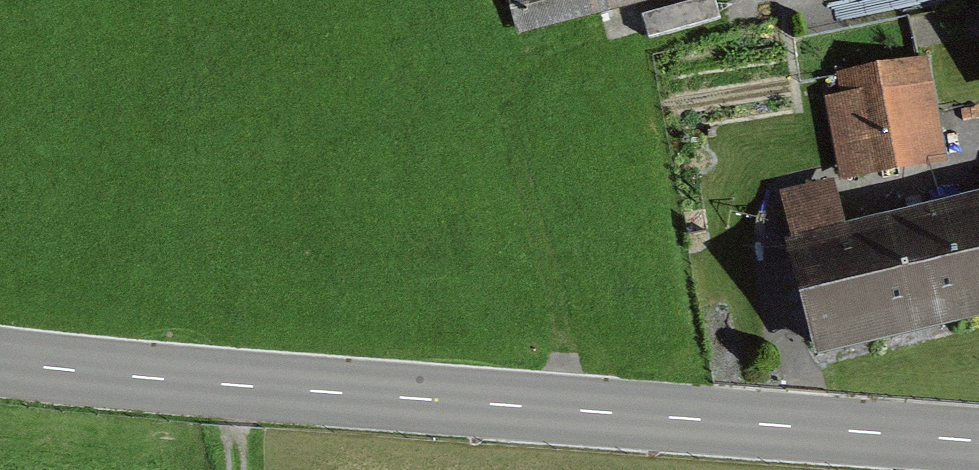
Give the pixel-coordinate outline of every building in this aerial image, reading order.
[(667,0),(510,0),(519,37),(667,0)] [(932,62),(838,76),(842,100),(819,104),(830,174),(947,156),(932,62)] [(858,235),(847,189),(781,205),(819,364),(978,327),(978,206),(858,235)]
